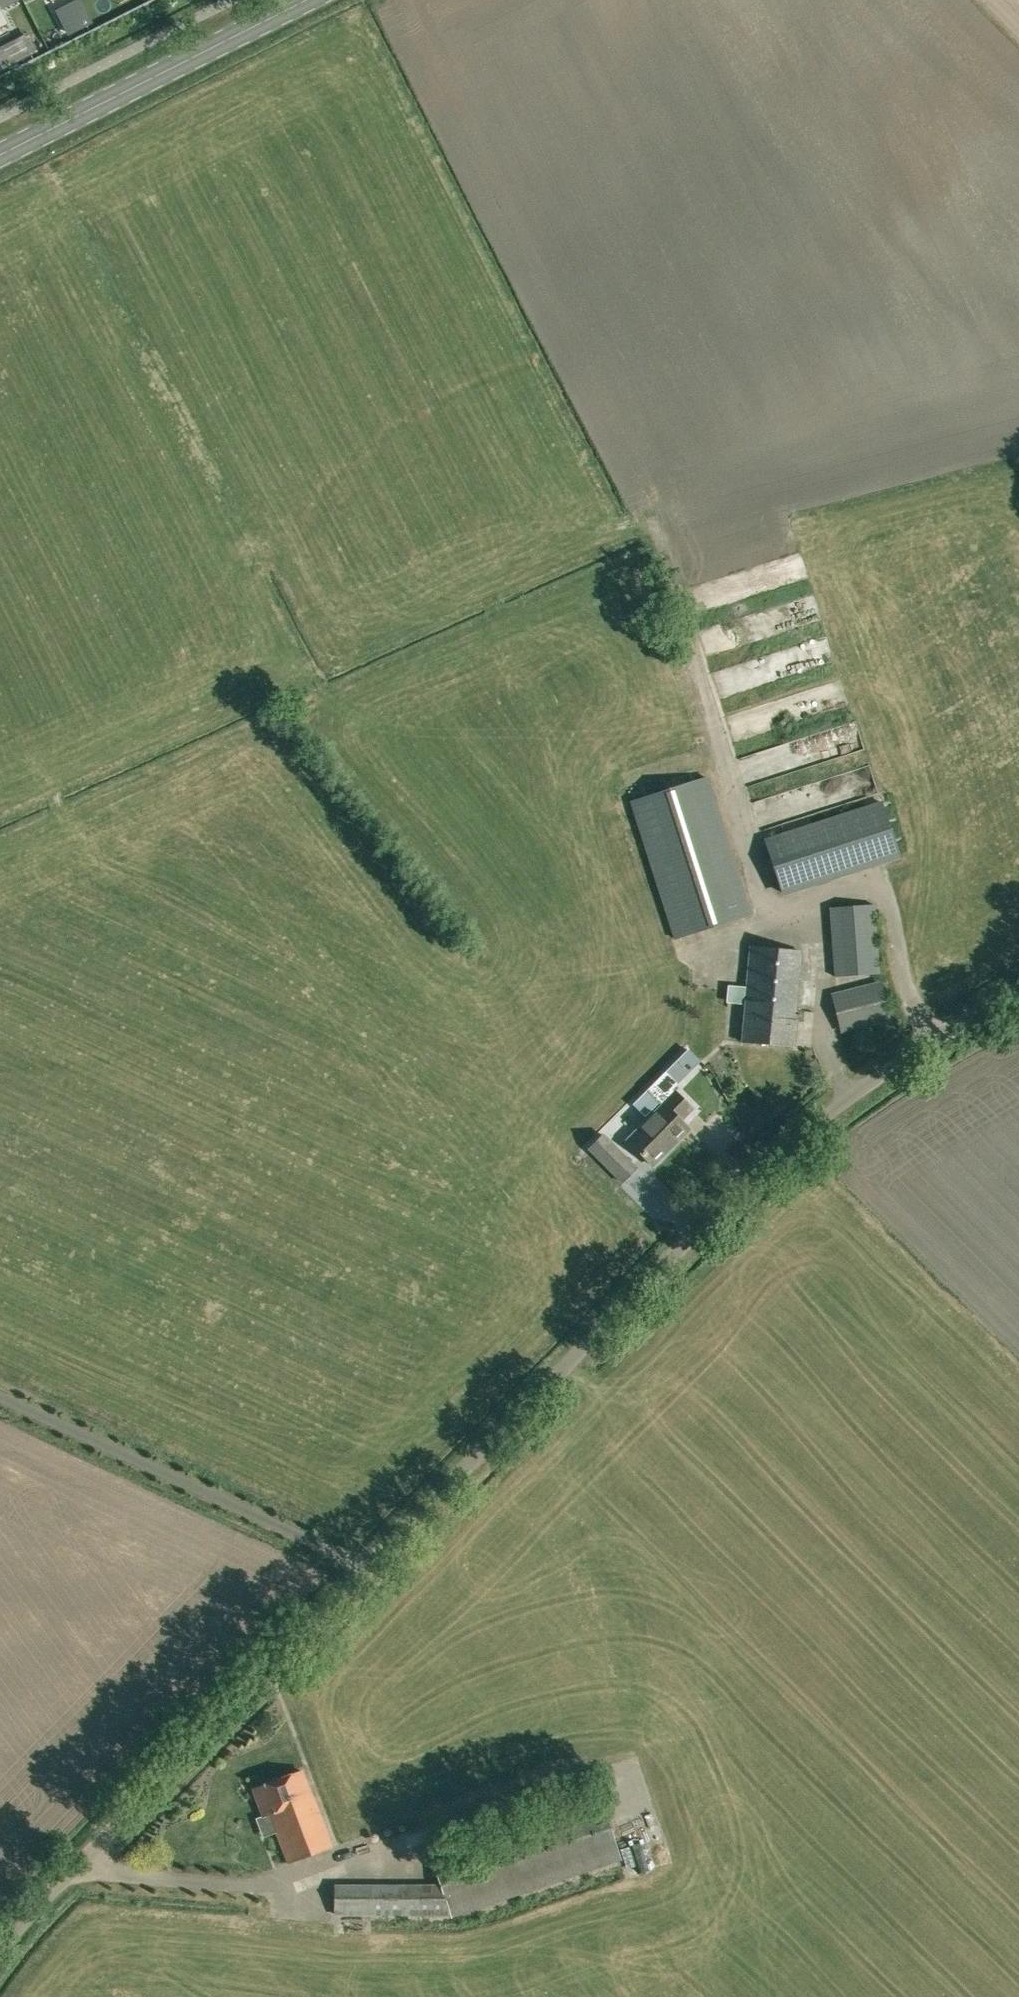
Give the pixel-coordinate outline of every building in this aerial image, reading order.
[(93,23),(81,0),(76,0),(67,4),(56,10),(67,32),(78,26),(80,30),(93,23)] [(12,44),(0,50),(0,61),(4,68),(20,60),(12,44)] [(674,939),(752,914),(707,776),(630,802),(674,939)] [(782,897),(901,859),(881,800),(764,837),(782,897)] [(835,977),(874,974),(880,973),(875,904),(829,907),(835,977)] [(751,947),(747,986),(742,1042),(794,1047),(797,1020),(794,1020),(801,951),(751,947)] [(891,1020),(889,1013),(881,982),(830,995),(839,1033),(891,1020)] [(688,1049),(678,1059),(688,1069),(699,1059),(688,1049)] [(680,1120),(691,1108),(672,1089),(678,1083),(666,1071),(646,1094),(661,1106),(628,1140),(652,1164),(688,1127),(680,1120)] [(604,1158),(624,1177),(638,1163),(617,1143),(604,1158)] [(263,1838),(276,1833),(288,1863),(332,1847),(314,1798),(312,1798),(302,1771),(253,1789),(263,1815),(255,1818),(263,1838)] [(429,1853),(440,1885),(450,1915),(451,1918),(621,1859),(599,1795),(429,1853)] [(365,1915),(365,1885),(334,1885),(333,1915),(365,1915)] [(450,1915),(440,1885),(401,1885),(401,1915),(450,1915)]
